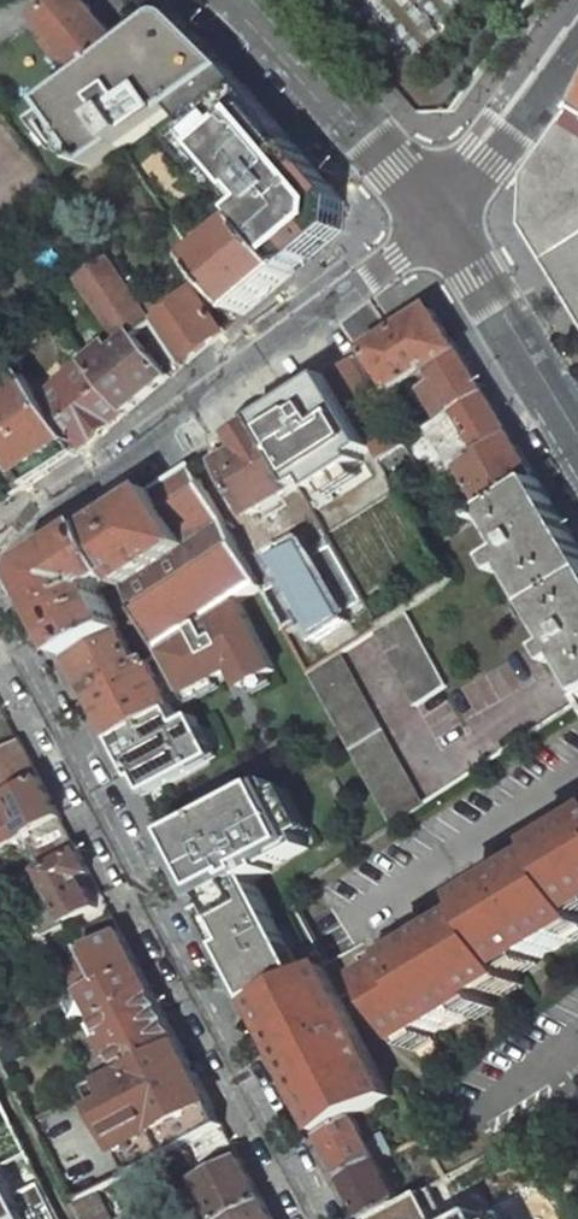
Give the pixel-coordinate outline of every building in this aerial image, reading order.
[(38,19),(54,38),(49,42),(65,61),(70,57),(86,77),(124,48),(85,0),(64,0),(38,19)] [(86,77),(49,105),(94,169),(178,110),(195,98),(234,71),(180,19),(175,15),(172,14),(168,15),(161,20),(124,48),(86,77)] [(257,100),(234,71),(195,98),(178,110),(191,125),(184,130),(187,134),(206,156),(205,157),(215,169),(218,173),(255,217),(251,223),(283,260),(295,272),(343,232),(346,202),(279,125),(257,100)] [(526,176),(524,226),(577,315),(577,102),(526,176)] [(206,156),(187,134),(184,137),(178,142),(210,180),(218,173),(215,169),(205,157),(206,156)] [(210,259),(200,265),(244,315),(295,272),(283,260),(251,223),(210,259)] [(112,258),(79,280),(119,342),(114,345),(119,351),(136,337),(155,322),(112,258)] [(194,288),(155,322),(184,365),(223,332),(194,288)] [(352,363),(331,377),(376,447),(384,461),(408,446),(383,402),(418,378),(443,422),(486,393),(460,351),(434,310),(352,363)] [(68,329),(57,336),(69,356),(80,349),(68,329)] [(90,364),(87,366),(127,413),(170,377),(136,337),(119,351),(115,355),(109,348),(90,364)] [(87,366),(43,400),(79,453),(82,452),(127,413),(87,366)] [(0,394),(0,445),(28,486),(79,453),(43,400),(27,377),(0,394)] [(334,482),(365,462),(362,456),(374,448),(376,447),(331,377),(315,387),(289,403),(262,421),(300,488),(300,489),(314,481),(323,475),(330,485),(334,482)] [(408,446),(384,461),(396,480),(431,458),(444,480),(464,467),(512,436),(486,393),(443,422),(408,446)] [(262,421),(236,437),(248,457),(226,470),(247,505),(253,516),(300,488),(262,421)] [(512,436),(464,467),(492,512),(540,481),(512,436)] [(121,578),(143,618),(162,653),(162,654),(242,601),(253,594),(262,588),(245,556),(230,530),(223,518),(194,465),(94,529),(121,578)] [(314,481),(320,491),(330,485),(323,475),(314,481)] [(489,513),(512,552),(496,562),(505,577),(521,568),(567,640),(550,652),(560,667),(575,658),(577,662),(577,545),(540,481),(492,512),(489,513)] [(94,529),(37,566),(32,581),(73,658),(124,629),(102,588),(121,578),(94,529)] [(367,609),(333,546),(312,558),(305,545),(276,560),(287,580),(264,593),(284,629),(308,616),(318,635),(367,609)] [(242,601),(162,654),(185,693),(235,668),(245,686),(277,670),(242,601)] [(381,627),(375,631),(417,706),(448,686),(407,611),(381,627)] [(124,629),(73,658),(92,695),(116,739),(173,707),(188,699),(185,693),(162,654),(162,653),(143,665),(124,629)] [(341,652),(308,673),(393,825),(425,805),(341,652)] [(173,707),(116,739),(146,796),(211,760),(205,749),(212,745),(196,716),(182,724),(173,707)] [(41,778),(23,743),(0,755),(0,800),(41,778)] [(41,778),(0,800),(0,850),(28,835),(38,853),(45,849),(51,862),(51,861),(78,848),(62,820),(42,779),(41,778)] [(254,1001),(304,974),(254,880),(271,871),(266,860),(273,856),(277,864),(308,848),(274,782),(175,834),(232,942),(225,946),(254,1001)] [(168,838),(225,946),(232,942),(175,834),(168,838)] [(533,960),(534,962),(535,962),(575,938),(573,934),(577,931),(577,835),(550,851),(553,857),(507,885),(512,896),(500,902),(494,893),(477,904),(484,916),(434,946),(439,954),(425,961),(421,953),(421,954),(375,981),(411,1043),(429,1033),(431,1037),(444,1029),(445,1032),(474,1014),(475,1014),(494,1002),(492,1000),(504,992),(502,988),(521,977),(516,969),(533,960)] [(78,848),(51,861),(55,869),(45,874),(59,903),(34,915),(47,936),(98,908),(82,879),(92,874),(78,848)] [(506,886),(495,893),(494,893),(500,902),(512,896),(507,885),(506,886)] [(114,915),(79,933),(88,951),(123,932),(114,915)] [(123,932),(88,951),(64,964),(81,996),(86,993),(99,1018),(153,990),(123,932)] [(434,946),(421,953),(425,961),(439,954),(434,946)] [(533,960),(516,969),(521,977),(538,968),(535,963),(535,962),(534,962),(533,960)] [(254,1001),(295,1078),(295,1079),(301,1075),(310,1092),(304,1096),(314,1115),(321,1112),(331,1130),(356,1117),(357,1118),(389,1101),(396,1097),(324,964),(304,974),(254,1001)] [(507,996),(526,985),(521,977),(502,988),(504,992),(507,996)] [(181,1043),(153,990),(99,1018),(100,1020),(94,1022),(121,1073),(181,1043)] [(479,1021),(499,1010),(494,1002),(475,1014),(479,1021)] [(416,1052),(433,1042),(431,1037),(429,1033),(411,1043),(416,1052)] [(98,1192),(179,1149),(225,1126),(181,1043),(121,1073),(32,1118),(76,1203),(98,1192)] [(295,1079),(304,1096),(310,1092),(301,1075),(295,1079)] [(314,1115),(324,1134),(331,1130),(321,1112),(314,1115)] [(331,1130),(324,1134),(347,1178),(380,1161),(395,1153),(385,1134),(370,1143),(357,1118),(356,1117),(331,1130)] [(225,1126),(179,1149),(189,1169),(235,1145),(225,1126)] [(201,1181),(220,1218),(230,1218),(264,1201),(242,1160),(201,1181)] [(347,1178),(370,1218),(372,1218),(399,1205),(402,1203),(380,1161),(347,1178)] [(0,1164),(0,1218),(32,1218),(5,1162),(0,1164)] [(372,1218),(448,1218),(432,1188),(372,1218)] [(76,1203),(83,1218),(112,1218),(98,1192),(76,1203)] [(264,1201),(230,1218),(274,1218),(264,1201)]
